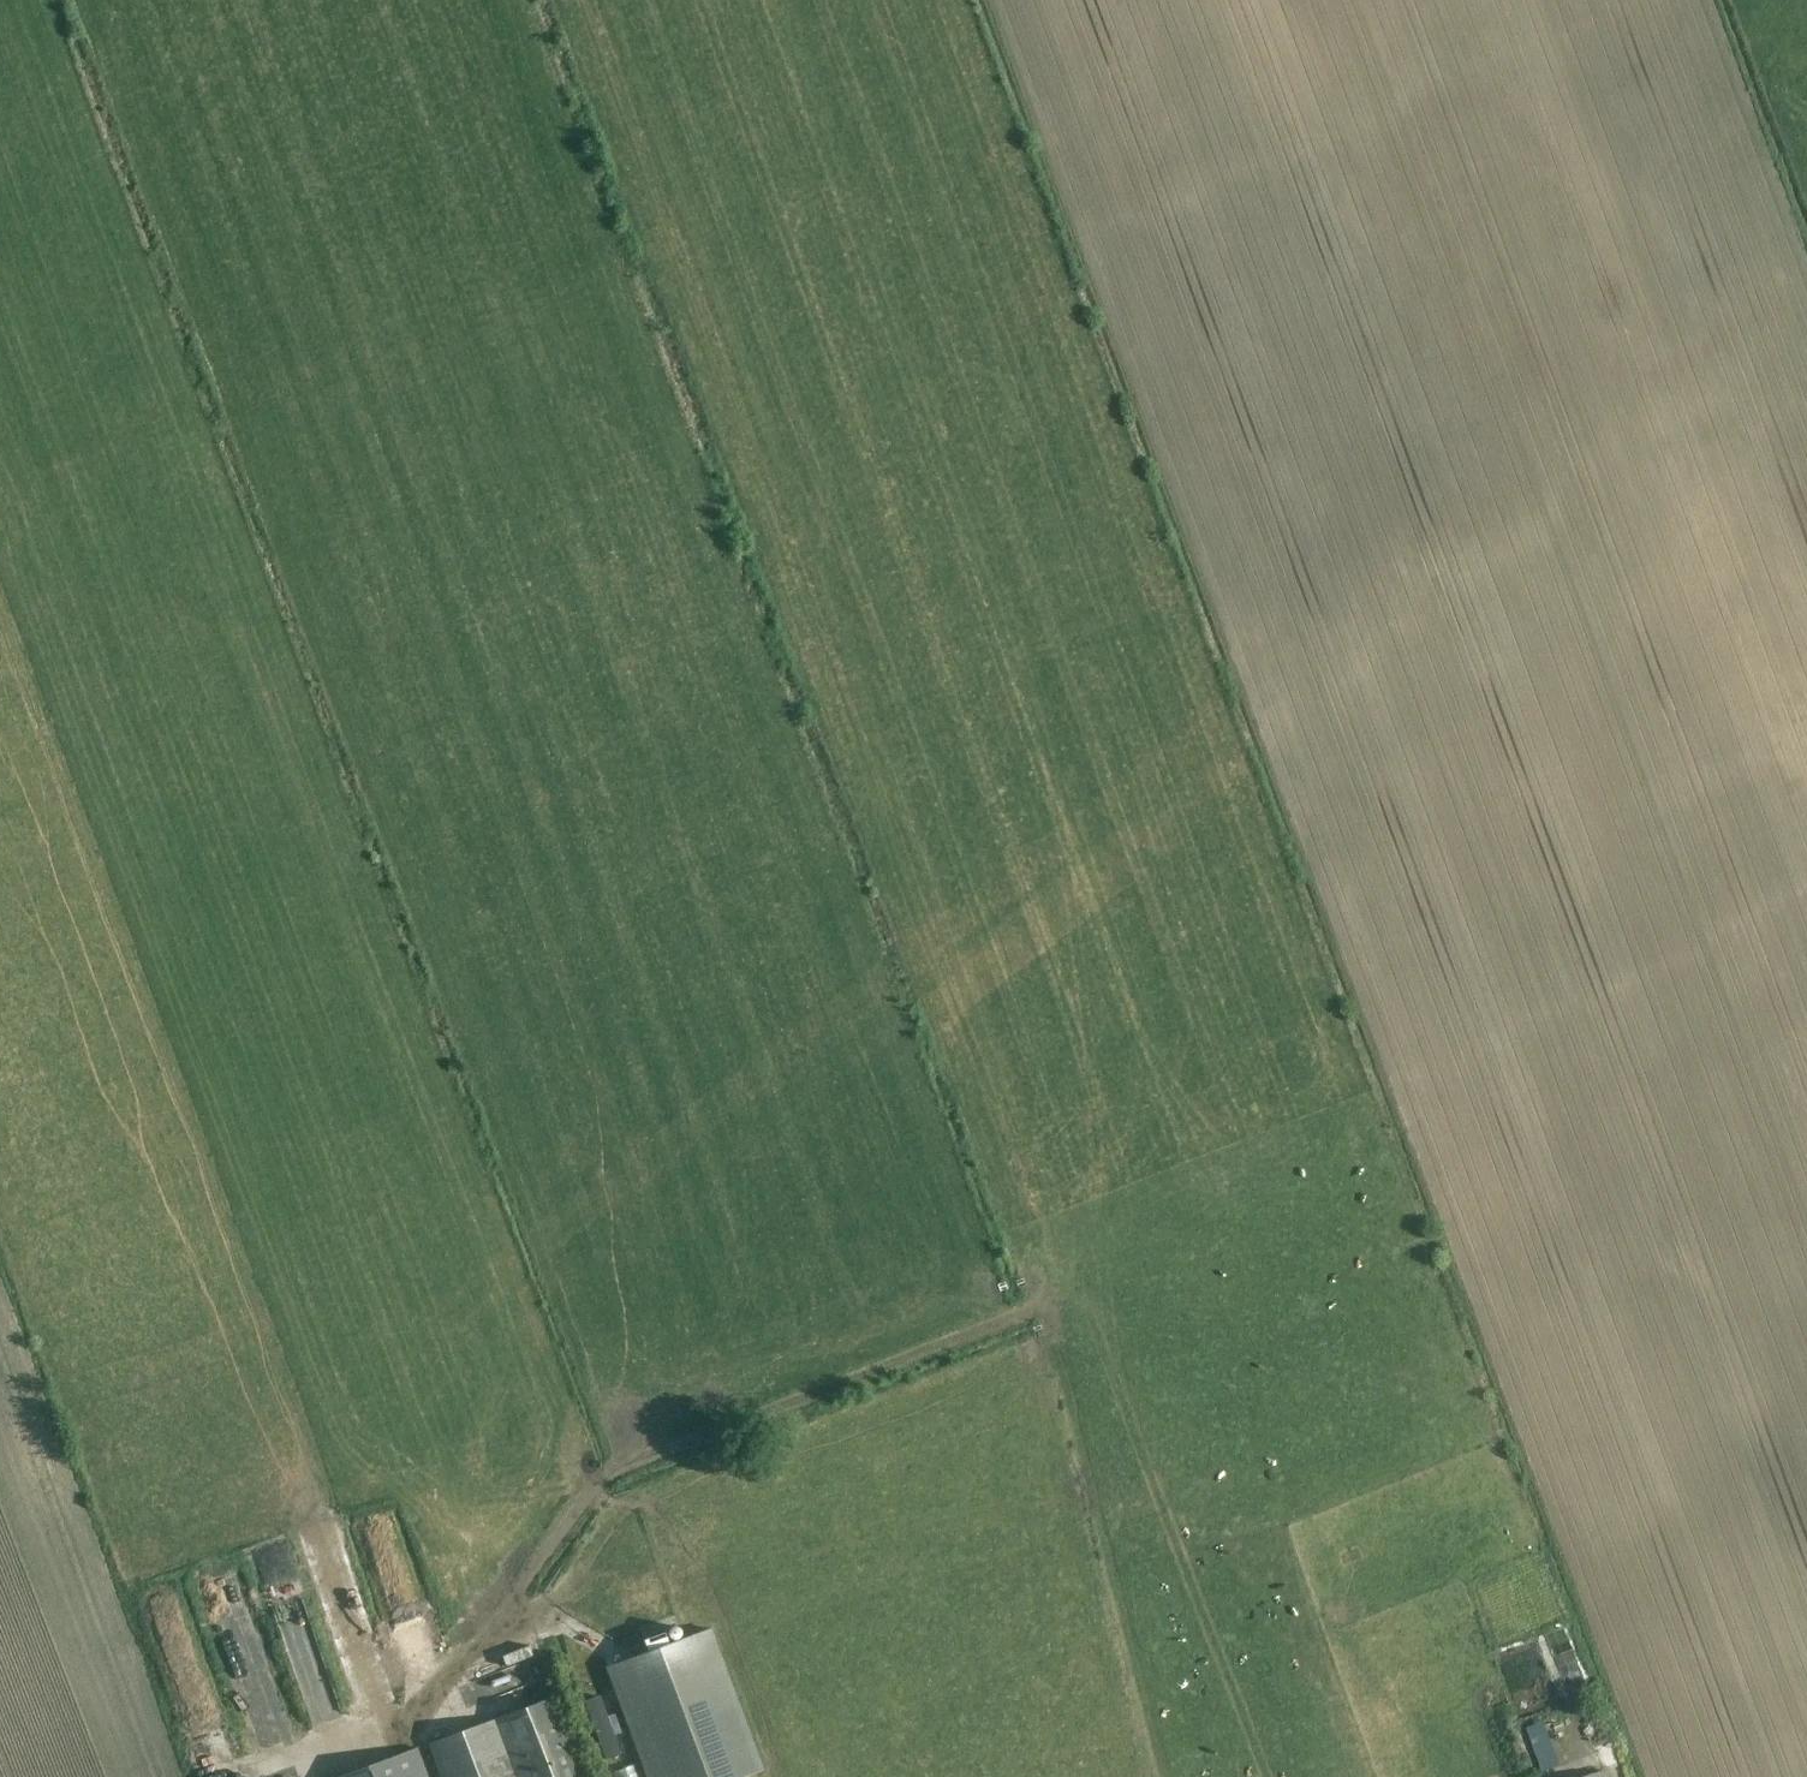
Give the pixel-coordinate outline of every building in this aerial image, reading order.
[(281,1603),(282,1615),(311,1613),(310,1601),(281,1603)] [(297,1649),(311,1643),(301,1623),(288,1629),(297,1649)] [(647,1776),(742,1776),(763,1769),(711,1629),(670,1644),(666,1632),(644,1640),(648,1652),(606,1668),(647,1776)] [(237,1679),(240,1710),(262,1708),(261,1688),(249,1689),(248,1678),(237,1679)] [(558,1696),(430,1744),(442,1776),(588,1776),(558,1696)] [(418,1748),(340,1776),(429,1776),(418,1748)]
